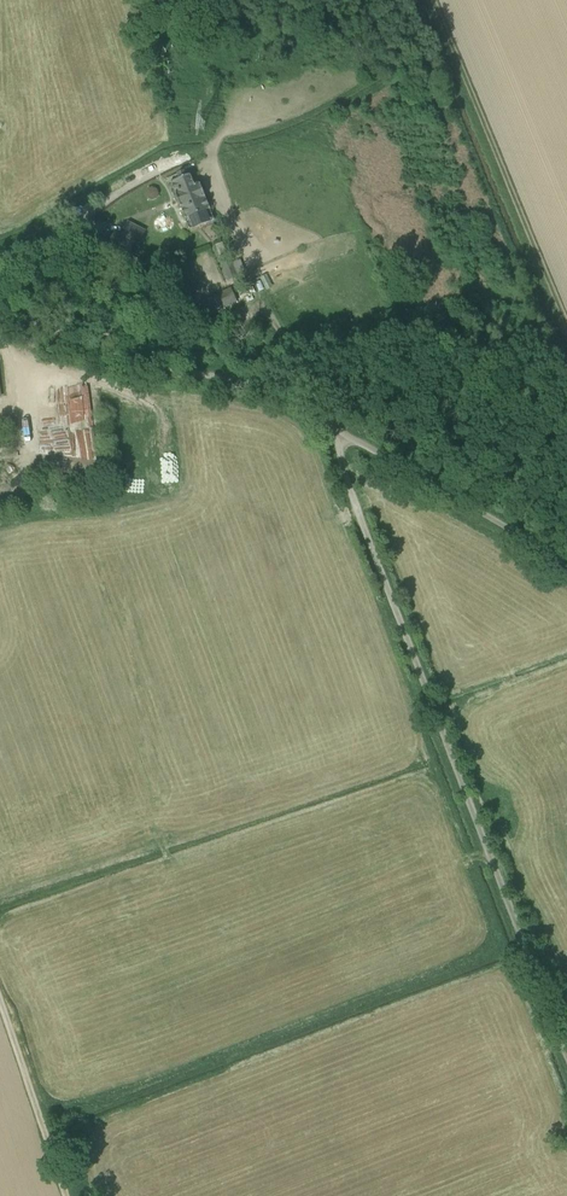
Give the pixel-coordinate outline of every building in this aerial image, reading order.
[(200,184),(194,186),(190,176),(171,184),(185,220),(192,217),(196,228),(215,221),(200,184)] [(144,232),(129,224),(122,237),(116,234),(109,248),(126,257),(133,243),(137,245),(144,232)] [(230,258),(221,262),(230,281),(238,277),(230,258)] [(235,294),(199,311),(202,319),(238,301),(235,294)] [(45,418),(45,437),(63,437),(63,417),(45,418)]
